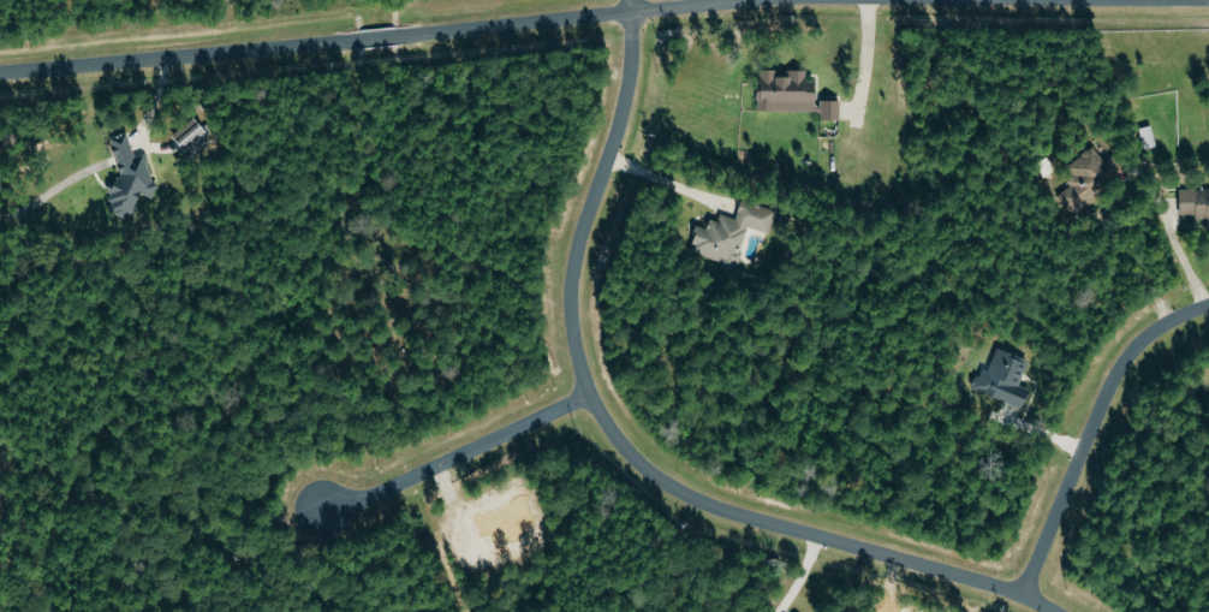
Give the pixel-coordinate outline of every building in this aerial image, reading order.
[(821,111),(821,119),(841,119),(841,100),(818,100),(818,80),(807,80),(807,70),(760,70),(760,111),(821,111)] [(208,146),(202,140),(209,133),(194,116),(172,136),(193,160),(208,146)] [(1140,128),(1144,149),(1157,147),(1152,125),(1140,128)] [(110,139),(123,176),(115,179),(109,193),(112,204),(110,211),(129,219),(141,192),(153,198),(160,184),(155,181),(145,155),(136,158),(128,133),(110,139)] [(1116,154),(1105,161),(1095,146),(1064,167),(1075,184),(1057,195),(1070,214),(1129,175),(1116,154)] [(1181,214),(1196,214),(1196,217),(1208,217),(1208,190),(1181,190),(1181,214)] [(737,218),(717,212),(711,229),(699,225),(690,253),(738,267),(750,227),(771,233),(778,210),(742,199),(737,218)] [(1030,359),(998,348),(990,371),(981,368),(973,389),(1025,408),(1032,389),(1020,385),(1030,359)]
